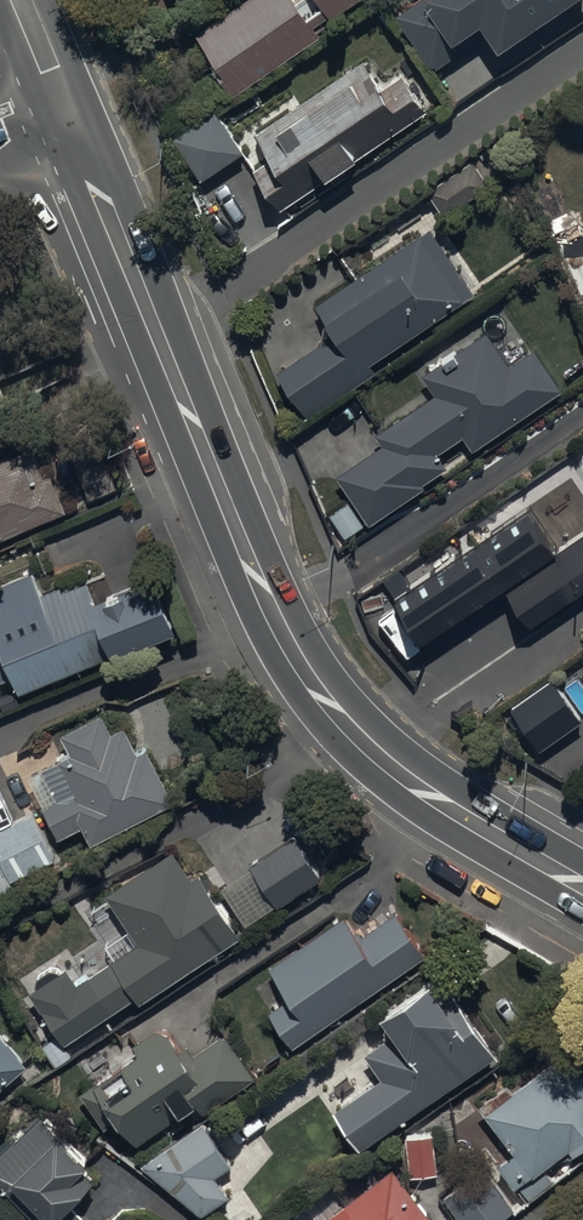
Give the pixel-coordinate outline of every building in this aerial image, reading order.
[(229,100),(321,39),(314,29),(328,20),(328,21),(359,0),(298,0),(294,3),(293,0),(248,0),(195,35),(213,62),(207,67),(229,100)] [(498,54),(579,0),(427,0),(426,0),(420,0),(395,16),(434,74),(487,38),(498,54)] [(255,173),(281,212),(427,114),(402,77),(380,91),(361,64),(254,136),(271,161),(255,173)] [(172,141),(199,183),(243,155),(216,113),(172,141)] [(428,194),(446,219),(490,187),(489,186),(498,179),(481,156),(428,194)] [(533,192),(555,246),(557,245),(580,302),(582,301),(582,234),(581,235),(572,213),(568,215),(555,183),(533,192)] [(276,373),(307,420),(375,376),(370,368),(475,300),(431,232),(315,307),(325,322),(320,346),(276,373)] [(337,478),(369,525),(425,491),(423,487),(448,472),(438,455),(464,439),(472,453),(564,394),(536,351),(509,369),(487,335),(421,378),(433,397),(375,435),(383,448),(337,478)] [(70,514),(69,511),(118,490),(97,439),(40,464),(34,451),(0,465),(0,544),(70,514)] [(391,603),(420,648),(505,591),(531,629),(582,595),(582,531),(555,550),(529,511),(391,603)] [(22,697),(115,658),(116,661),(179,634),(157,582),(99,607),(89,584),(63,595),(61,589),(43,596),(33,574),(0,588),(0,634),(8,654),(0,658),(0,665),(7,682),(14,679),(22,697)] [(553,681),(510,710),(539,752),(582,722),(553,681)] [(84,829),(93,847),(176,805),(149,753),(139,757),(125,730),(113,737),(103,717),(63,738),(73,757),(30,779),(47,811),(44,812),(60,841),(84,829)] [(12,884),(57,863),(35,816),(38,815),(28,795),(16,801),(25,820),(0,832),(0,860),(12,884)] [(253,867),(281,909),(324,881),(297,839),(253,867)] [(33,996),(67,1047),(136,1000),(140,1006),(241,938),(199,877),(193,881),(174,853),(108,898),(141,946),(78,988),(68,973),(33,996)] [(18,897),(12,884),(0,860),(0,906),(18,897)] [(268,1016),(292,1050),(425,959),(396,916),(357,942),(343,922),(270,971),(290,1001),(268,1016)] [(335,1113),(361,1151),(495,1059),(474,1029),(463,1038),(429,989),(383,1021),(394,1038),(365,1058),(381,1082),(335,1113)] [(119,1119),(136,1147),(197,1109),(201,1116),(255,1082),(227,1037),(185,1063),(164,1030),(133,1049),(139,1058),(121,1069),(135,1090),(112,1104),(100,1085),(80,1098),(100,1131),(119,1119)] [(29,1068),(0,1034),(0,1093),(29,1068)] [(477,1108),(514,1156),(498,1168),(515,1191),(569,1153),(573,1159),(582,1152),(582,1083),(565,1057),(511,1095),(506,1087),(477,1108)] [(74,1208),(98,1186),(87,1174),(93,1169),(43,1117),(0,1159),(0,1186),(33,1219),(86,1219),(74,1208)] [(203,1126),(139,1169),(202,1218),(229,1200),(215,1179),(231,1168),(203,1126)] [(432,1136),(406,1139),(410,1179),(436,1177),(432,1136)] [(442,1201),(456,1219),(504,1219),(515,1212),(484,1170),(442,1201)] [(395,1172),(331,1219),(431,1219),(395,1172)]
